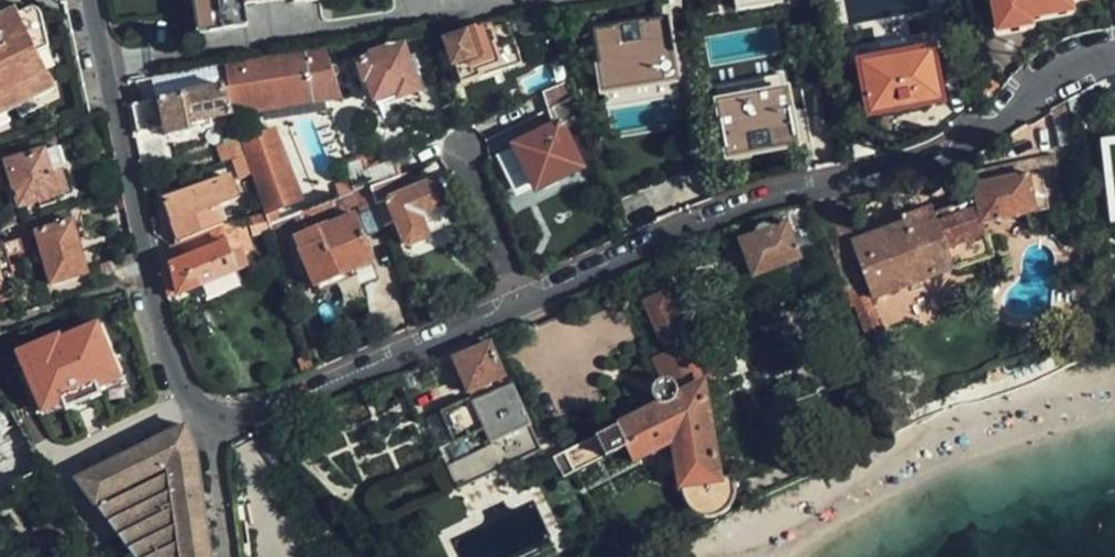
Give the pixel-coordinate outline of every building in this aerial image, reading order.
[(197,30),(248,23),(246,7),(245,0),(194,0),(197,30)] [(782,0),(745,0),(747,11),(783,5),(782,0)] [(999,30),(1030,25),(1029,17),(1071,10),(1069,0),(994,0),(999,30)] [(668,10),(667,1),(660,2),(661,10),(668,10)] [(31,5),(17,12),(37,53),(50,46),(40,11),(31,5)] [(6,112),(16,108),(35,98),(55,87),(37,53),(17,12),(16,8),(0,16),(0,115),(6,112)] [(663,22),(598,31),(606,87),(671,78),(663,22)] [(496,45),(511,39),(505,24),(490,30),(496,45)] [(521,65),(511,39),(496,45),(490,30),(470,37),(469,34),(447,42),(450,50),(457,69),(463,83),(480,76),(478,72),(498,64),(501,73),(521,65)] [(324,45),(307,51),(315,101),(323,99),(341,97),(324,45)] [(398,92),(400,99),(419,92),(412,74),(407,59),(403,49),(378,58),(366,62),(363,64),(369,78),(371,78),(379,99),(398,92)] [(457,69),(450,50),(440,54),(448,73),(457,69)] [(876,114),(946,101),(937,50),(866,62),(876,114)] [(307,51),(226,65),(231,87),(229,88),(240,115),(274,108),(315,101),(307,51)] [(364,58),(366,62),(378,58),(376,53),(364,58)] [(416,56),(407,59),(412,74),(421,71),(416,56)] [(369,78),(363,64),(351,69),(357,83),(369,78)] [(498,64),(478,72),(480,76),(481,81),(501,73),(498,64)] [(720,91),(789,86),(788,74),(719,79),(720,91)] [(551,112),(578,101),(571,84),(544,95),(551,112)] [(223,89),(134,106),(142,133),(169,125),(171,136),(217,127),(214,116),(230,111),(223,89)] [(398,92),(379,99),(381,106),(400,99),(398,92)] [(790,93),(723,104),(728,132),(795,120),(790,93)] [(35,98),(16,108),(21,117),(40,107),(35,98)] [(323,99),(315,101),(274,108),(276,118),(324,108),(323,99)] [(563,125),(585,116),(578,101),(551,112),(558,128),(563,125)] [(1059,149),(1080,145),(1072,103),(1052,115),(1059,149)] [(0,115),(0,127),(11,121),(6,112),(0,115)] [(581,165),(563,125),(558,128),(517,146),(527,169),(548,160),(554,163),(560,176),(565,177),(579,172),(581,165)] [(249,155),(255,176),(267,212),(301,200),(277,132),(245,143),(249,155)] [(231,142),(237,159),(249,155),(245,143),(243,138),(231,142)] [(507,177),(527,169),(517,146),(498,155),(507,177)] [(23,206),(33,204),(48,199),(58,196),(57,194),(71,189),(58,149),(10,164),(23,206)] [(237,159),(233,160),(242,182),(255,176),(249,155),(237,159)] [(981,246),(989,243),(984,224),(1039,212),(1035,196),(1047,194),(1062,191),(1055,157),(1039,160),(1042,172),(973,187),(966,188),(969,208),(964,210),(981,246)] [(364,159),(348,165),(357,191),(373,186),(367,170),(364,159)] [(373,186),(402,176),(396,160),(367,170),(373,186)] [(970,174),(973,187),(1042,172),(1039,160),(970,174)] [(413,172),(402,176),(408,193),(419,189),(413,172)] [(373,186),(380,206),(389,203),(397,224),(404,242),(414,246),(425,242),(429,232),(422,214),(447,204),(438,182),(419,189),(408,193),(402,176),(373,186)] [(166,200),(180,242),(227,226),(220,207),(241,200),(233,177),(166,200)] [(361,213),(380,206),(373,186),(357,191),(354,193),(359,206),(361,213)] [(308,226),(359,206),(354,193),(302,213),(308,226)] [(1035,196),(1039,212),(1050,209),(1047,194),(1035,196)] [(48,199),(33,204),(36,212),(50,207),(48,199)] [(389,203),(380,206),(387,228),(397,224),(389,203)] [(454,222),(447,204),(422,214),(429,232),(454,222)] [(877,298),(985,257),(981,246),(964,210),(938,221),(934,214),(857,245),(841,204),(817,213),(839,272),(860,265),(873,300),(877,298)] [(787,209),(777,213),(782,225),(773,229),(765,226),(759,229),(757,235),(740,242),(754,280),(803,261),(792,237),(814,227),(806,207),(787,209)] [(74,222),(70,210),(34,221),(38,232),(74,222)] [(271,225),(267,212),(254,217),(258,230),(271,225)] [(271,225),(276,240),(308,228),(308,226),(302,213),(271,225)] [(297,239),(317,286),(373,264),(364,244),(366,242),(356,218),(327,229),(326,227),(297,239)] [(89,272),(74,222),(38,232),(54,283),(89,272)] [(176,263),(163,268),(172,296),(201,286),(238,271),(253,266),(248,251),(245,251),(238,230),(236,223),(227,226),(180,242),(171,245),(176,263)] [(256,248),(249,226),(238,230),(245,251),(248,251),(256,248)] [(24,243),(0,250),(0,305),(14,301),(11,289),(20,286),(12,260),(28,255),(24,243)] [(981,246),(985,257),(992,255),(989,243),(981,246)] [(39,290),(51,286),(43,260),(31,264),(39,290)] [(887,321),(877,298),(873,300),(860,265),(839,272),(862,332),(887,321)] [(238,271),(201,286),(207,302),(244,286),(238,271)] [(44,306),(57,302),(51,286),(39,290),(44,306)] [(668,295),(646,305),(665,348),(687,338),(668,295)] [(105,393),(127,382),(95,318),(58,336),(56,330),(21,347),(34,372),(28,375),(50,420),(71,410),(74,416),(108,399),(105,393)] [(661,397),(704,377),(690,344),(654,359),(665,383),(656,386),(661,397)] [(493,345),(458,360),(472,393),(507,378),(493,345)] [(297,358),(303,374),(315,370),(309,354),(297,358)] [(435,372),(424,378),(430,390),(441,385),(435,372)] [(715,517),(730,511),(725,481),(722,481),(704,377),(661,397),(664,403),(624,425),(618,425),(567,453),(579,474),(630,449),(637,462),(678,442),(688,506),(700,515),(715,517)] [(508,469),(546,452),(516,385),(477,403),(508,469)] [(475,398),(454,408),(485,479),(508,469),(477,403),(475,398)] [(9,408),(0,413),(0,437),(10,455),(0,461),(0,507),(19,496),(14,487),(45,469),(9,408)] [(396,408),(364,422),(384,469),(416,455),(396,408)] [(485,479),(454,408),(444,412),(457,443),(443,450),(462,490),(485,479)] [(457,443),(444,412),(429,419),(443,450),(457,443)] [(188,427),(89,479),(116,528),(137,556),(214,556),(200,458),(188,427)] [(10,455),(0,437),(0,461),(10,455)] [(725,481),(730,511),(731,510),(738,496),(736,480),(725,481)]
